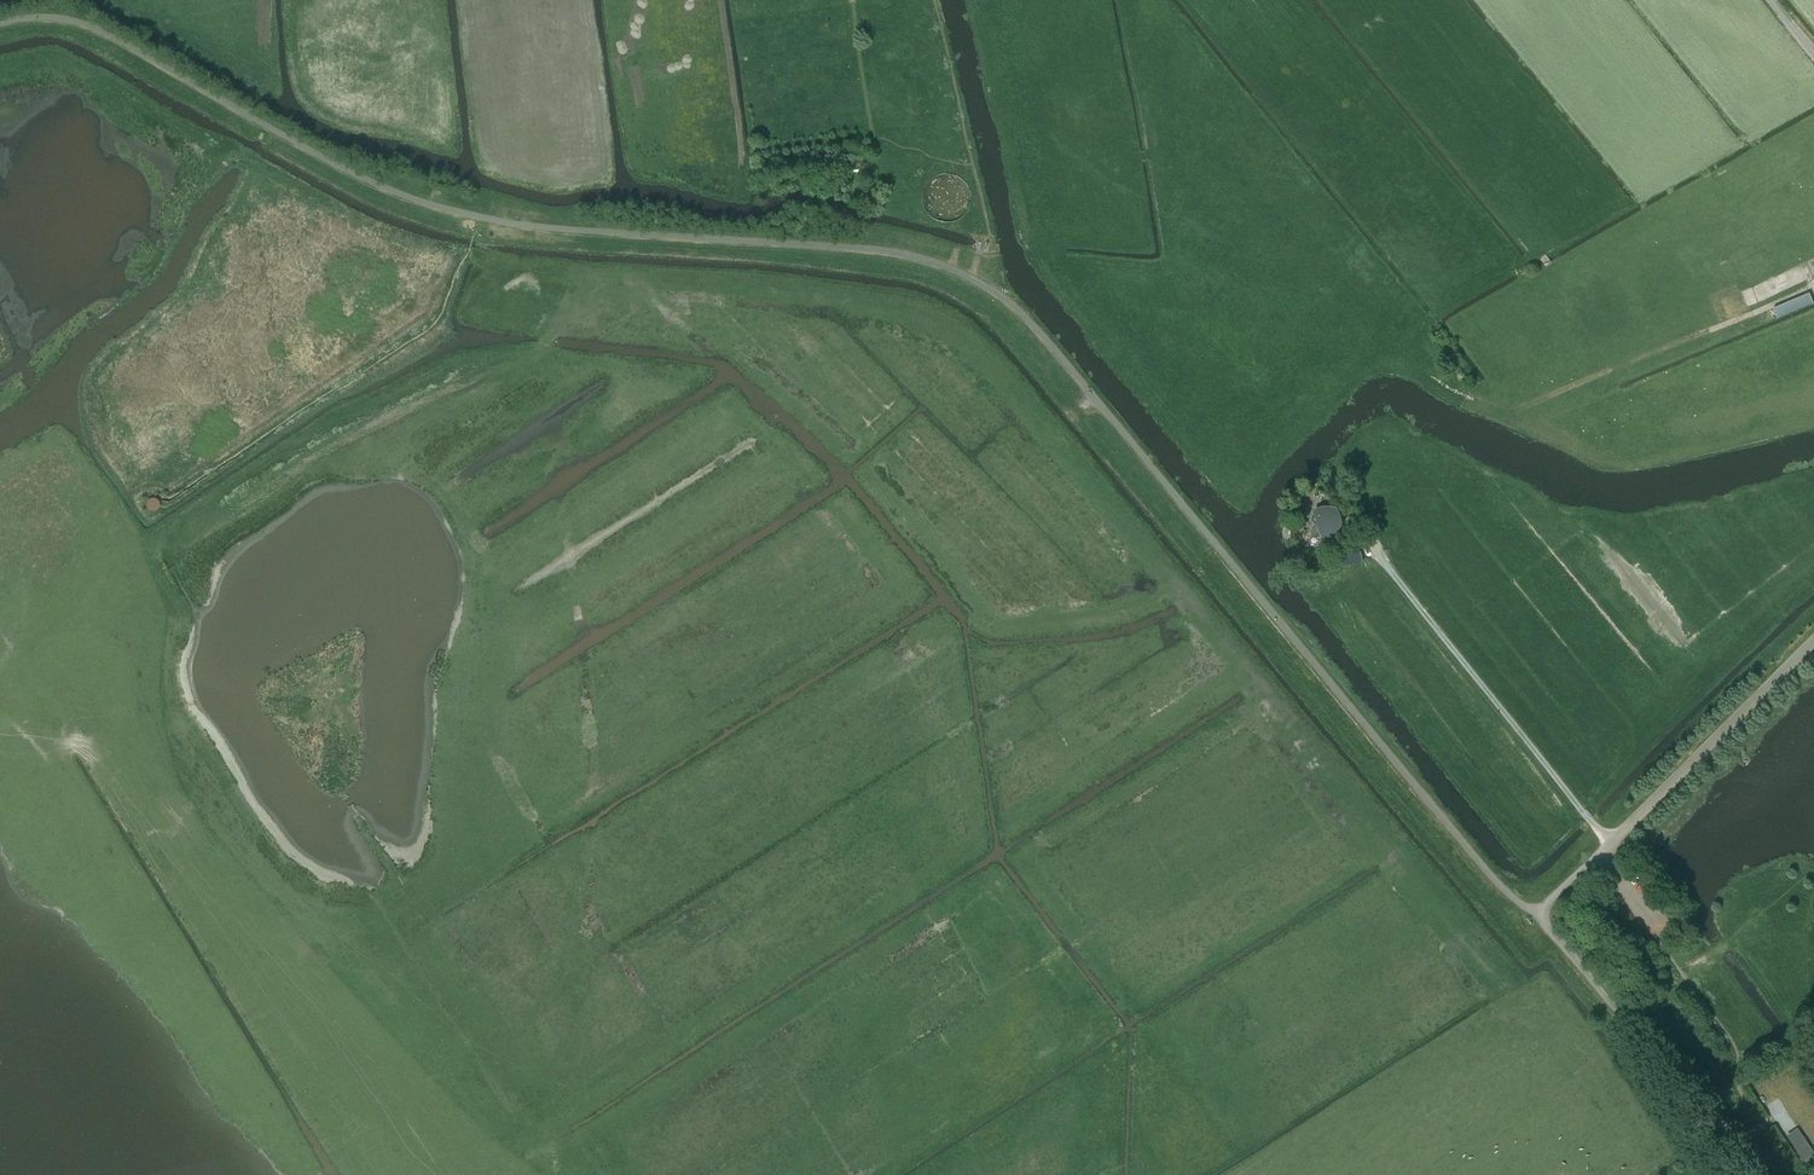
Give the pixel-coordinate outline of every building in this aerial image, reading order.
[(1776,319),(1812,304),(1808,294),(1772,309),(1776,319)] [(1319,490),(1308,547),(1310,547),(1313,547),(1316,546),(1319,545),(1322,544),(1324,543),(1327,541),(1329,539),(1331,537),(1333,535),(1334,532),(1335,530),(1337,527),(1337,524),(1338,521),(1338,518),(1338,515),(1338,513),(1337,510),(1336,507),(1335,504),(1333,502),(1332,499),(1330,497),(1327,495),(1325,493),(1319,490)] [(146,505),(146,507),(146,510),(148,512),(150,513),(152,514),(154,513),(156,513),(158,511),(159,508),(159,506),(158,503),(157,501),(155,500),(151,500),(149,501),(147,503),(146,505)] [(1794,1147),(1805,1162),(1813,1156),(1813,1152),(1805,1140),(1794,1147)]
